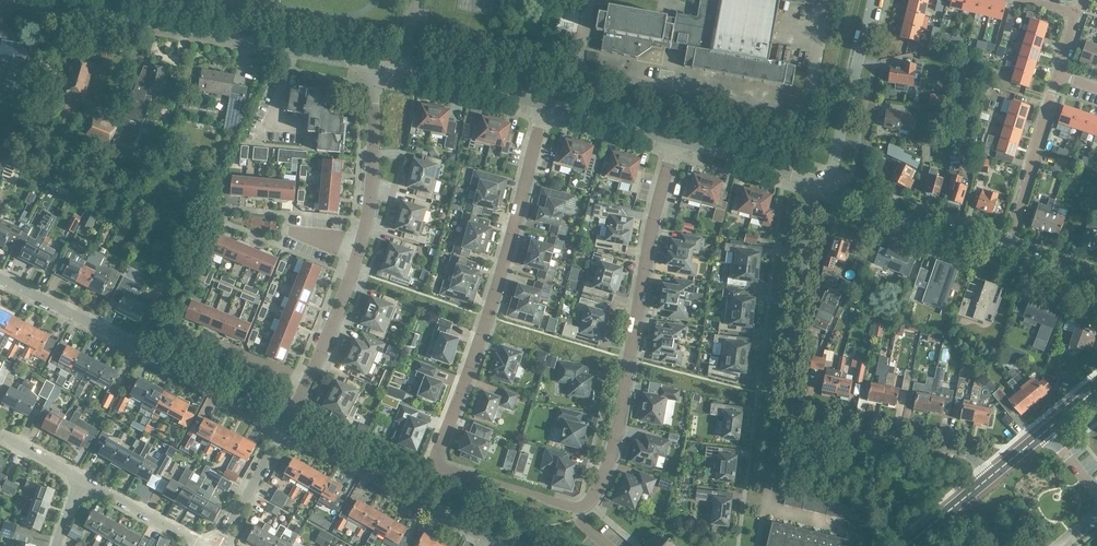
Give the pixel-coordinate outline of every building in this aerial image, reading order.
[(794,75),(796,67),(788,66),(788,64),(769,60),(780,1),(805,5),(805,4),(813,6),(814,0),(700,0),(697,18),(676,14),(676,19),(601,5),(596,31),(605,32),(601,51),(638,57),(651,49),(651,47),(662,49),(662,48),(686,52),(684,67),(792,87),(794,75)] [(924,16),(927,4),(913,0),(910,0),(907,12),(924,16)] [(943,8),(945,0),(940,0),(939,2),(937,1),(936,6),(943,8)] [(966,0),(952,0),(950,8),(963,11),(966,0)] [(963,11),(976,14),(979,0),(966,0),(963,11)] [(976,14),(989,17),(993,0),(992,0),(979,0),(976,14)] [(989,17),(1002,20),(1006,3),(993,0),(989,17)] [(1013,24),(1017,12),(1009,10),(1006,22),(1013,24)] [(904,25),(921,29),(926,30),(929,18),(924,17),(924,16),(907,12),(904,25)] [(1027,33),(1044,38),(1048,25),(1031,20),(1027,33)] [(1003,31),(1010,33),(1013,24),(1006,22),(1003,31)] [(921,29),(904,25),(901,38),(918,42),(917,44),(924,45),(927,36),(919,35),(921,29)] [(1023,45),(1040,50),(1044,38),(1027,33),(1023,45)] [(939,41),(950,43),(951,36),(941,34),(939,41)] [(32,75),(37,51),(30,50),(31,46),(3,41),(1,49),(0,49),(0,75),(5,76),(6,73),(9,74),(15,75),(17,65),(25,67),(24,73),(32,75)] [(1096,49),(1096,45),(1086,42),(1079,61),(1092,65),(1096,49)] [(1019,58),(1036,63),(1040,50),(1023,45),(1019,57),(1019,58)] [(1015,70),(1032,75),(1036,63),(1019,58),(1019,57),(1013,56),(1012,60),(1018,62),(1015,70)] [(86,96),(92,75),(95,64),(75,58),(65,90),(86,96)] [(908,85),(914,85),(916,71),(917,65),(905,63),(904,69),(891,67),(890,74),(888,75),(888,79),(889,80),(889,82),(897,83),(896,90),(907,91),(908,85)] [(168,69),(151,66),(150,67),(145,66),(131,100),(133,101),(126,119),(142,125),(150,107),(152,97),(146,95),(148,88),(164,91),(168,69)] [(1032,75),(1015,70),(1011,83),(1028,88),(1032,75)] [(238,133),(247,114),(243,114),(248,87),(233,85),(234,77),(203,71),(199,90),(230,95),(224,131),(238,133)] [(340,153),(341,146),(344,146),(346,125),(343,125),(343,117),(333,116),(325,106),(327,96),(320,95),(320,91),(300,88),(299,91),(292,90),(288,112),(310,116),(308,133),(319,134),(318,151),(340,153)] [(930,95),(929,105),(942,107),(944,96),(930,95)] [(124,105),(120,97),(110,99),(109,109),(118,113),(124,105)] [(987,113),(989,104),(983,102),(980,110),(987,113)] [(1008,115),(1025,120),(1029,107),(1012,102),(1008,115)] [(431,134),(436,106),(429,105),(428,107),(423,106),(421,116),(414,115),(410,134),(418,136),(419,128),(431,131),(431,134)] [(919,107),(906,105),(904,113),(888,111),(885,126),(901,129),(901,126),(909,127),(911,114),(918,115),(919,107)] [(444,107),(436,106),(431,134),(446,137),(444,148),(455,150),(458,134),(455,134),(457,123),(447,121),(449,111),(443,110),(444,107)] [(1071,128),(1077,111),(1064,107),(1058,123),(1071,128)] [(1077,111),(1071,128),(1083,132),(1089,115),(1077,111)] [(1025,120),(1008,115),(1005,127),(1021,132),(1025,120)] [(1083,132),(1081,138),(1086,140),(1088,133),(1096,136),(1096,132),(1096,118),(1089,115),(1083,132)] [(93,117),(86,135),(110,145),(117,127),(93,117)] [(477,144),(490,147),(497,119),(490,117),(489,120),(483,118),(481,128),(474,126),(468,148),(476,150),(477,144)] [(497,119),(490,147),(491,143),(503,146),(501,154),(509,156),(514,136),(507,134),(509,125),(504,123),(504,121),(497,119)] [(1021,132),(1005,127),(1001,139),(1001,140),(1018,145),(1021,132)] [(1001,140),(1001,139),(989,135),(986,143),(999,147),(997,152),(1014,158),(1018,145),(1001,140)] [(129,144),(117,139),(112,149),(124,154),(129,144)] [(573,169),(580,142),(573,140),(572,142),(566,141),(564,150),(557,148),(553,164),(573,169)] [(580,142),(573,169),(573,170),(574,166),(586,169),(585,173),(592,175),(597,159),(590,157),(592,148),(587,146),(587,144),(580,142)] [(891,180),(893,181),(894,182),(896,183),(898,183),(910,189),(914,180),(911,179),(916,171),(913,169),(914,167),(917,169),(919,163),(910,159),(912,156),(889,145),(887,154),(893,157),(892,160),(899,163),(898,165),(896,165),(894,168),(896,170),(891,180)] [(248,159),(249,147),(242,146),(241,159),(248,159)] [(260,161),(261,148),(254,147),(253,160),(260,161)] [(261,148),(260,161),(267,161),(268,149),(261,148)] [(285,163),(286,150),(279,150),(278,162),(285,163)] [(286,150),(285,163),(292,164),(293,158),(307,160),(307,152),(286,150)] [(620,182),(627,155),(620,153),(619,155),(614,154),(611,163),(604,161),(600,177),(620,182)] [(627,155),(620,182),(632,186),(630,192),(638,194),(644,172),(637,170),(640,161),(634,159),(635,157),(627,155)] [(411,166),(409,173),(437,180),(434,179),(437,167),(441,168),(443,161),(426,156),(425,163),(415,161),(414,166),(411,166)] [(15,168),(19,170),(22,161),(11,157),(10,162),(9,161),(5,170),(4,174),(11,177),(15,168)] [(5,170),(9,161),(0,158),(0,168),(5,170)] [(962,158),(950,158),(949,169),(959,169),(959,164),(962,164),(962,158)] [(976,172),(987,174),(989,160),(978,158),(976,172)] [(1068,162),(1057,158),(1055,165),(1066,169),(1068,162)] [(221,161),(212,159),(211,167),(220,168),(221,161)] [(323,173),(341,175),(342,169),(343,162),(339,161),(339,162),(324,160),(323,173)] [(938,196),(939,196),(944,179),(936,177),(938,170),(931,167),(927,181),(929,182),(926,193),(930,194),(931,197),(935,198),(938,196)] [(477,193),(503,199),(505,190),(503,186),(491,183),(493,176),(475,171),(471,184),(479,186),(477,193)] [(201,176),(193,172),(187,185),(196,190),(201,176)] [(1041,172),(1032,202),(1044,206),(1053,175),(1041,172)] [(341,175),(323,173),(322,186),(342,188),(343,183),(341,180),(341,175)] [(437,180),(409,173),(407,180),(410,181),(408,187),(418,189),(416,196),(432,200),(437,180)] [(50,179),(70,188),(72,183),(52,174),(50,179)] [(701,205),(709,177),(701,175),(701,177),(695,176),(693,185),(686,184),(682,199),(701,205)] [(961,203),(962,204),(967,187),(958,184),(960,177),(954,175),(950,188),(951,189),(948,199),(954,201),(954,204),(959,205),(961,203)] [(214,181),(205,177),(201,185),(210,189),(214,181)] [(245,197),(246,178),(234,177),(232,196),(245,197)] [(709,177),(701,205),(721,210),(725,194),(719,192),(721,183),(715,181),(716,179),(709,177)] [(246,178),(245,197),(249,197),(252,200),(257,200),(259,179),(246,178)] [(259,179),(257,200),(262,201),(265,199),(269,199),(271,180),(259,179)] [(271,180),(269,199),(274,199),(277,202),(281,202),(283,182),(271,180)] [(283,182),(281,202),(286,203),(289,201),(294,201),(296,183),(283,182)] [(342,188),(322,186),(320,198),(339,200),(340,195),(342,192),(342,188)] [(751,218),(758,190),(751,188),(750,191),(745,189),(742,199),(735,197),(731,213),(738,215),(739,211),(751,214),(750,218),(751,218)] [(439,201),(450,204),(453,192),(442,189),(439,201)] [(758,190),(751,218),(763,222),(762,224),(770,226),(775,208),(768,206),(771,197),(765,195),(766,192),(758,190)] [(992,213),(993,213),(997,200),(987,196),(989,192),(983,190),(981,195),(976,208),(983,210),(984,212),(989,214),(992,213)] [(538,208),(563,215),(565,208),(572,210),(576,197),(558,192),(556,200),(544,197),(540,199),(538,208)] [(632,200),(634,194),(622,192),(621,198),(632,200)] [(503,199),(477,193),(475,204),(467,202),(465,210),(481,214),(482,207),(497,211),(498,207),(500,208),(503,199)] [(1082,210),(1087,198),(1086,198),(1087,195),(1079,193),(1074,208),(1082,210)] [(34,207),(39,197),(33,194),(28,204),(34,207)] [(106,199),(97,195),(91,207),(100,212),(106,199)] [(339,200),(320,198),(319,211),(334,212),(334,213),(338,213),(339,205),(339,200)] [(1045,231),(1051,216),(1056,199),(1051,198),(1048,208),(1052,209),(1050,215),(1037,211),(1031,227),(1045,231)] [(1087,198),(1082,210),(1091,213),(1096,200),(1087,198)] [(398,215),(425,223),(422,222),(425,210),(429,211),(432,204),(415,199),(413,206),(404,203),(402,209),(400,208),(398,215)] [(1056,199),(1051,216),(1045,231),(1059,236),(1066,216),(1059,214),(1060,212),(1058,211),(1061,201),(1056,199)] [(605,228),(631,232),(633,223),(631,223),(632,219),(621,217),(622,210),(595,205),(593,217),(607,219),(605,228)] [(563,215),(538,208),(536,217),(538,217),(537,222),(552,225),(550,232),(566,236),(568,227),(560,225),(563,215)] [(80,224),(90,230),(97,218),(87,212),(80,224)] [(489,240),(491,241),(493,232),(491,231),(492,229),(478,225),(480,218),(464,214),(460,226),(468,228),(466,235),(489,242),(489,240)] [(425,223),(398,215),(395,223),(398,223),(396,229),(406,232),(404,239),(420,243),(426,245),(428,238),(422,236),(425,223)] [(72,216),(65,229),(67,230),(62,239),(69,242),(74,233),(74,234),(81,221),(72,216)] [(26,225),(23,229),(1,220),(0,223),(0,245),(5,247),(13,250),(10,254),(12,255),(26,225)] [(1095,224),(1095,223),(1089,221),(1084,234),(1085,234),(1081,244),(1086,246),(1086,248),(1088,250),(1090,250),(1093,250),(1095,249),(1096,244),(1096,225),(1095,224)] [(33,265),(47,237),(46,237),(49,233),(42,229),(36,240),(28,236),(32,228),(26,225),(12,255),(19,259),(20,257),(20,258),(33,265)] [(631,232),(605,228),(601,227),(600,236),(597,235),(595,247),(615,250),(616,243),(627,245),(628,241),(630,241),(631,232)] [(121,228),(117,234),(122,237),(125,231),(121,228)] [(757,245),(758,236),(746,234),(744,243),(757,245)] [(224,258),(231,240),(219,235),(212,253),(224,258)] [(489,242),(466,235),(463,246),(456,244),(453,253),(469,257),(471,250),(485,254),(489,242)] [(668,252),(692,257),(694,249),(700,250),(702,238),(685,235),(684,242),(672,240),(669,240),(667,247),(671,247),(670,252),(668,252)] [(47,237),(33,265),(46,271),(53,257),(52,257),(56,250),(48,246),(51,239),(47,237)] [(529,253),(551,259),(554,249),(562,251),(564,242),(548,238),(547,245),(532,241),(529,253)] [(236,262),(244,243),(239,241),(236,242),(231,240),(224,258),(236,262)] [(836,261),(844,263),(849,245),(848,245),(847,241),(843,240),(840,243),(834,241),(831,250),(829,249),(824,268),(833,270),(836,261)] [(384,257),(412,266),(418,247),(403,242),(401,248),(391,245),(389,251),(387,250),(384,257)] [(248,267),(255,250),(250,248),(248,245),(244,243),(236,262),(248,267)] [(732,265),(760,268),(762,255),(748,253),(749,246),(726,243),(725,251),(733,252),(732,265)] [(911,252),(889,244),(881,268),(902,276),(911,252)] [(77,283),(84,268),(88,261),(89,261),(92,254),(85,250),(82,257),(76,254),(63,278),(71,282),(72,280),(77,283)] [(259,272),(267,252),(263,251),(259,251),(255,250),(248,267),(259,272)] [(267,252),(259,272),(271,277),(278,259),(273,257),(271,254),(267,252)] [(692,257),(668,252),(667,258),(664,257),(663,264),(666,265),(680,268),(679,274),(696,277),(698,265),(691,264),(692,257)] [(557,269),(549,266),(551,259),(529,253),(528,254),(525,253),(523,263),(526,264),(525,266),(539,270),(538,277),(553,281),(557,269)] [(597,275),(620,282),(623,273),(621,273),(622,269),(612,266),(614,259),(594,253),(591,264),(600,267),(597,275)] [(89,289),(97,275),(100,268),(105,257),(100,254),(95,264),(89,261),(88,261),(84,268),(77,283),(89,289)] [(454,278),(479,285),(481,277),(479,276),(480,272),(466,268),(468,261),(452,256),(450,265),(457,267),(454,278)] [(408,278),(412,266),(384,257),(380,270),(392,274),(390,280),(409,287),(411,279),(408,278)] [(10,262),(6,277),(15,280),(19,264),(10,262)] [(300,274),(317,281),(322,269),(305,262),(300,274)] [(914,286),(927,291),(923,302),(942,308),(956,270),(937,263),(929,285),(916,281),(914,286)] [(760,268),(732,265),(730,277),(728,277),(727,285),(747,287),(747,280),(756,281),(757,275),(759,275),(760,268)] [(97,275),(89,289),(102,295),(108,298),(120,275),(113,271),(111,274),(100,268),(97,275)] [(835,287),(838,279),(823,272),(819,280),(835,287)] [(317,281),(300,274),(295,286),(314,294),(316,289),(315,285),(317,281)] [(620,282),(597,275),(595,284),(586,281),(583,292),(602,298),(604,291),(615,294),(616,291),(617,291),(620,282)] [(128,318),(137,301),(140,294),(129,289),(133,281),(124,277),(112,300),(120,304),(116,312),(128,318)] [(479,285),(454,278),(452,284),(444,282),(440,295),(458,300),(460,293),(472,296),(476,294),(479,285)] [(837,289),(848,294),(853,283),(842,278),(837,289)] [(661,297),(685,301),(686,293),(693,294),(695,282),(678,280),(677,286),(663,284),(660,283),(659,290),(662,291),(661,297)] [(513,297),(538,304),(540,297),(548,299),(552,287),(536,282),(534,289),(520,285),(518,289),(516,288),(513,297)] [(977,322),(977,321),(983,323),(985,319),(993,322),(1004,289),(985,282),(984,286),(977,284),(972,301),(964,298),(958,315),(977,322)] [(314,294),(295,286),(290,297),(308,304),(309,300),(313,298),(314,294)] [(906,306),(913,288),(907,286),(900,304),(906,306)] [(151,304),(158,307),(166,290),(159,287),(151,304)] [(726,310),(755,314),(756,300),(742,299),(743,292),(723,289),(722,297),(728,298),(726,310)] [(829,324),(830,324),(842,295),(828,289),(827,292),(825,291),(814,315),(813,315),(812,317),(816,318),(813,326),(826,331),(829,324)] [(140,294),(137,301),(128,318),(140,324),(152,301),(140,294)] [(365,310),(392,320),(399,302),(384,296),(382,302),(372,298),(370,304),(368,303),(365,310)] [(308,304),(290,297),(286,309),(305,317),(307,312),(306,309),(308,304)] [(538,304),(513,297),(510,306),(512,309),(521,312),(518,319),(540,326),(544,313),(536,310),(538,304)] [(691,302),(685,301),(661,297),(659,309),(673,312),(671,318),(688,321),(691,302)] [(584,320),(607,327),(609,318),(608,318),(609,314),(598,311),(600,304),(581,298),(577,309),(586,312),(584,320)] [(198,323),(205,306),(193,301),(186,319),(198,323)] [(1044,351),(1059,312),(1030,301),(1025,316),(1043,323),(1037,339),(1040,340),(1037,348),(1044,351)] [(205,306),(198,323),(202,325),(204,328),(209,330),(216,311),(205,306)] [(840,307),(835,317),(839,319),(843,308),(840,307)] [(305,317),(286,309),(281,320),(298,327),(300,323),(303,321),(305,317)] [(392,320),(365,310),(362,317),(365,318),(362,323),(372,327),(369,333),(384,339),(392,320)] [(755,314),(726,310),(725,323),(719,322),(719,330),(741,333),(742,326),(751,327),(752,321),(754,321),(755,314)] [(0,312),(0,330),(4,332),(12,318),(13,315),(6,311),(4,314),(0,312)] [(216,311),(209,330),(213,332),(217,331),(221,333),(228,315),(216,311)] [(873,321),(875,314),(867,312),(865,319),(873,321)] [(911,315),(904,313),(902,319),(909,322),(911,315)] [(228,315),(221,333),(225,334),(227,338),(232,339),(240,320),(228,315)] [(4,332),(0,340),(0,349),(3,350),(10,336),(17,339),(24,324),(12,318),(4,332)] [(240,320),(232,339),(236,341),(240,340),(245,342),(252,325),(240,320)] [(298,327),(281,320),(276,332),(296,340),(298,335),(297,332),(298,327)] [(607,327),(584,320),(581,329),(566,324),(562,336),(588,343),(590,336),(601,340),(602,336),(604,336),(607,327)] [(1079,320),(1070,346),(1090,353),(1096,332),(1096,327),(1079,320)] [(881,338),(884,324),(876,323),(874,336),(881,338)] [(898,323),(896,335),(903,337),(905,324),(898,323)] [(24,324),(17,339),(14,344),(12,344),(6,357),(12,360),(21,341),(28,345),(29,345),(37,331),(24,324)] [(653,341),(678,345),(679,337),(685,338),(687,326),(671,324),(669,330),(656,328),(652,328),(651,335),(654,335),(653,341)] [(948,336),(951,327),(941,324),(938,333),(948,336)] [(455,355),(453,355),(458,340),(448,336),(450,329),(438,325),(434,337),(440,339),(433,359),(450,364),(450,363),(452,364),(455,355)] [(29,345),(28,345),(22,357),(28,360),(31,354),(46,362),(57,341),(49,337),(37,331),(29,345)] [(296,340),(276,332),(272,343),(289,350),(291,346),(294,344),(296,340)] [(941,337),(929,334),(927,341),(940,344),(941,337)] [(721,356),(749,359),(751,346),(737,344),(738,338),(715,335),(714,343),(713,355),(721,356)] [(692,353),(699,345),(688,337),(681,345),(692,353)] [(347,352),(374,363),(382,345),(367,338),(364,344),(355,340),(353,346),(350,345),(347,352)] [(678,345),(653,341),(655,341),(654,346),(651,346),(650,353),(653,353),(653,354),(665,356),(664,362),(681,365),(683,353),(676,352),(678,345)] [(70,375),(81,355),(68,348),(59,343),(48,363),(64,371),(70,375)] [(289,350),(272,343),(267,355),(284,362),(289,350)] [(503,347),(499,356),(497,355),(494,362),(493,363),(491,368),(492,370),(491,372),(494,373),(492,377),(511,384),(522,353),(503,347)] [(374,363),(347,352),(344,359),(347,360),(344,365),(353,369),(351,375),(371,384),(374,376),(369,374),(374,363)] [(544,362),(546,355),(537,353),(535,359),(544,362)] [(79,372),(85,375),(86,375),(93,361),(81,355),(70,375),(75,377),(76,378),(79,372)] [(557,358),(549,356),(546,366),(554,369),(557,358)] [(749,359),(721,356),(719,367),(709,366),(708,377),(738,384),(739,372),(745,373),(746,366),(748,367),(749,359)] [(882,403),(889,366),(891,359),(879,356),(873,385),(871,385),(868,400),(882,403)] [(826,362),(812,357),(810,368),(824,371),(826,362)] [(0,390),(1,390),(11,370),(10,369),(13,363),(5,359),(0,370),(0,391),(0,390)] [(106,368),(93,361),(86,375),(85,375),(82,381),(79,387),(84,389),(87,383),(88,384),(88,383),(91,378),(97,381),(98,382),(106,368)] [(862,384),(866,363),(859,361),(855,382),(862,384)] [(440,400),(445,387),(442,386),(443,383),(432,379),(433,377),(436,369),(420,363),(417,371),(418,371),(416,376),(423,379),(421,384),(423,384),(419,396),(435,402),(437,399),(440,400)] [(937,367),(936,373),(928,413),(942,416),(946,395),(938,393),(941,381),(943,381),(946,369),(945,368),(945,364),(939,363),(938,367),(937,367)] [(578,374),(579,367),(561,364),(559,382),(571,383),(569,395),(582,397),(582,399),(592,400),(594,389),(592,389),(593,376),(578,374)] [(844,366),(839,365),(838,371),(827,369),(821,394),(834,397),(834,394),(836,395),(840,373),(843,373),(843,371),(844,366)] [(889,366),(882,403),(896,406),(899,390),(893,389),(896,374),(894,374),(895,368),(889,366)] [(1059,380),(1062,372),(1046,367),(1044,374),(1059,380)] [(106,368),(98,382),(111,389),(118,374),(106,368)] [(17,410),(30,382),(25,379),(22,386),(21,385),(17,392),(11,389),(14,382),(12,381),(17,372),(11,370),(1,390),(9,394),(4,404),(17,410)] [(908,391),(912,371),(905,370),(902,390),(908,391)] [(852,382),(845,381),(847,373),(847,372),(843,371),(843,373),(840,373),(836,395),(849,397),(852,382)] [(928,413),(936,373),(929,372),(928,378),(927,377),(924,391),(918,390),(914,410),(928,413)] [(1012,379),(1033,406),(1045,395),(1043,393),(1049,389),(1043,381),(1037,386),(1034,381),(1028,386),(1018,374),(1012,379)] [(959,378),(955,398),(962,400),(966,379),(959,378)] [(1033,406),(1012,379),(1007,383),(1017,395),(1010,401),(1015,408),(1021,415),(1033,406)] [(132,395),(145,401),(152,387),(153,384),(146,380),(145,383),(140,381),(132,395)] [(328,393),(354,405),(363,387),(348,380),(345,386),(337,382),(334,387),(332,386),(328,393)] [(39,395),(48,400),(56,385),(47,381),(39,395)] [(384,390),(387,383),(382,381),(379,388),(384,390)] [(30,382),(17,410),(29,416),(39,397),(32,391),(36,384),(30,382)] [(984,386),(992,395),(1007,414),(1015,408),(1010,401),(1000,389),(997,391),(989,382),(984,386)] [(66,415),(69,409),(76,396),(56,385),(48,400),(38,418),(46,423),(43,429),(55,435),(63,421),(51,415),(53,411),(49,409),(53,402),(63,407),(61,412),(66,415)] [(389,386),(386,395),(403,401),(406,392),(389,386)] [(981,389),(974,423),(991,427),(993,416),(990,415),(991,411),(985,410),(987,401),(985,401),(992,395),(984,386),(982,389),(981,389)] [(152,387),(145,401),(157,408),(165,394),(152,387)] [(974,423),(981,389),(973,387),(970,401),(964,400),(960,420),(974,423)] [(679,392),(661,389),(660,397),(644,394),(643,405),(644,405),(641,420),(649,421),(649,422),(662,425),(666,398),(678,400),(679,392)] [(517,396),(506,391),(503,399),(484,392),(475,416),(492,422),(498,405),(512,410),(517,396)] [(100,405),(107,409),(114,397),(107,393),(100,405)] [(169,414),(177,400),(179,397),(171,393),(169,396),(165,394),(157,408),(154,414),(160,417),(163,411),(169,414)] [(354,405),(328,393),(325,399),(327,401),(325,406),(333,410),(330,416),(345,424),(354,405)] [(122,396),(114,411),(118,414),(120,411),(123,412),(129,400),(122,396)] [(169,414),(182,421),(190,407),(189,406),(191,403),(184,400),(182,403),(177,400),(169,414)] [(729,406),(712,404),(710,415),(726,417),(723,437),(738,439),(739,434),(740,434),(742,415),(728,413),(729,406)] [(402,407),(398,417),(396,422),(398,423),(392,439),(400,443),(416,450),(427,425),(415,420),(418,413),(402,407)] [(672,433),(674,408),(668,408),(666,433),(672,433)] [(579,425),(582,414),(560,409),(556,427),(564,429),(561,443),(581,448),(582,445),(583,445),(585,438),(584,437),(586,427),(579,425)] [(68,442),(76,428),(82,415),(76,411),(69,424),(63,421),(55,435),(68,442)] [(102,413),(99,419),(104,422),(108,417),(102,413)] [(1007,426),(1013,421),(1008,414),(1002,420),(1007,426)] [(144,432),(144,431),(146,427),(134,421),(131,426),(144,432)] [(165,421),(162,428),(159,433),(163,435),(169,423),(165,421)] [(211,442),(218,428),(205,421),(198,435),(203,438),(202,441),(209,445),(211,442)] [(76,428),(68,442),(80,448),(82,446),(88,448),(94,438),(96,439),(100,430),(85,423),(81,430),(76,428)] [(159,431),(148,425),(146,427),(144,431),(156,437),(159,431)] [(218,428),(211,442),(223,448),(231,434),(218,428)] [(481,458),(484,459),(490,444),(483,441),(485,436),(472,431),(470,436),(467,435),(461,450),(464,451),(462,456),(479,463),(481,458)] [(112,461),(120,448),(127,435),(122,432),(118,438),(110,437),(110,436),(102,432),(95,444),(103,449),(100,455),(112,461)] [(223,448),(235,454),(236,455),(243,441),(231,434),(223,448)] [(196,450),(192,447),(196,440),(187,435),(181,446),(179,449),(193,457),(196,450)] [(648,436),(646,443),(644,443),(643,445),(636,443),(631,461),(655,467),(658,455),(666,457),(669,441),(648,436)] [(140,441),(134,438),(130,445),(136,448),(140,441)] [(249,461),(249,460),(256,447),(255,447),(257,444),(250,441),(248,443),(243,441),(236,455),(235,454),(223,476),(236,483),(239,476),(232,472),(237,462),(238,463),(241,457),(249,461)] [(148,455),(152,448),(146,445),(142,452),(148,455)] [(213,449),(207,446),(203,453),(210,456),(213,449)] [(723,456),(724,449),(706,446),(705,457),(720,459),(718,480),(733,482),(734,476),(735,476),(737,457),(723,456)] [(148,455),(145,461),(137,475),(149,482),(154,474),(161,478),(177,450),(171,447),(167,456),(163,454),(159,461),(148,455)] [(119,465),(125,468),(132,454),(120,448),(112,461),(111,464),(118,468),(119,465)] [(562,487),(571,490),(577,464),(566,461),(568,454),(545,449),(540,469),(557,473),(556,478),(554,478),(552,487),(561,489),(562,487)] [(225,455),(219,452),(216,459),(222,462),(225,455)] [(137,475),(145,461),(132,454),(125,468),(137,475)] [(298,481),(306,467),(293,460),(282,479),(289,483),(292,477),(298,481)] [(179,464),(173,461),(167,471),(174,474),(179,464)] [(207,477),(210,471),(211,469),(206,466),(200,478),(205,480),(207,477)] [(306,467),(298,481),(310,487),(318,473),(306,467)] [(177,502),(189,479),(193,472),(187,469),(178,484),(172,481),(165,495),(177,502)] [(210,471),(207,477),(219,483),(222,477),(210,471)] [(318,473),(310,487),(322,494),(330,480),(318,473)] [(655,480),(640,473),(637,480),(626,475),(619,492),(617,492),(615,496),(616,497),(615,499),(634,508),(642,491),(649,494),(655,480)] [(222,477),(219,483),(217,486),(228,492),(233,483),(222,477)] [(10,484),(11,481),(6,479),(2,487),(1,490),(8,493),(12,484),(10,484)] [(189,479),(177,502),(189,509),(197,495),(202,486),(189,479)] [(330,480),(322,494),(335,501),(343,487),(330,480)] [(12,484),(8,493),(13,495),(18,485),(11,481),(10,484),(12,484)] [(28,497),(49,505),(54,491),(27,481),(25,487),(31,489),(28,497)] [(284,506),(295,486),(294,485),(288,496),(277,490),(274,495),(270,502),(282,508),(284,506)] [(201,516),(212,495),(216,489),(210,486),(203,498),(197,495),(189,509),(201,516)] [(295,486),(284,506),(286,507),(291,498),(294,500),(300,489),(295,486)] [(713,524),(727,525),(728,525),(728,520),(729,520),(732,501),(718,499),(719,492),(697,489),(696,500),(715,502),(713,524)] [(301,502),(306,506),(312,496),(307,492),(301,502)] [(790,506),(793,493),(787,492),(784,505),(790,506)] [(6,493),(2,500),(17,507),(21,501),(6,493)] [(796,508),(799,495),(793,493),(790,506),(796,508)] [(212,495),(201,516),(214,523),(222,509),(216,505),(219,499),(212,495)] [(799,495),(796,508),(802,509),(805,496),(799,495)] [(805,496),(802,509),(808,511),(811,497),(805,496)] [(23,510),(44,518),(49,505),(28,497),(23,510)] [(811,497),(808,511),(814,512),(817,499),(811,497)] [(817,499),(814,512),(820,514),(823,500),(817,499)] [(823,500),(820,514),(826,515),(829,502),(823,500)] [(362,523),(370,509),(358,502),(354,509),(350,516),(347,521),(347,522),(347,521),(359,528),(362,523)] [(829,502),(826,515),(832,517),(835,503),(829,502)] [(266,510),(277,516),(281,510),(269,503),(266,510)] [(835,503),(832,517),(838,518),(841,505),(835,503)] [(841,505),(838,518),(844,519),(847,506),(841,505)] [(44,518),(23,510),(20,509),(18,514),(26,518),(23,526),(38,532),(44,518)] [(375,530),(383,516),(382,515),(383,513),(383,512),(379,509),(377,510),(376,512),(375,511),(370,509),(362,523),(359,528),(364,531),(367,526),(375,530)] [(98,533),(106,518),(94,511),(86,526),(98,533)] [(181,528),(187,516),(177,511),(171,522),(181,528)] [(395,523),(383,516),(375,530),(365,545),(371,545),(372,544),(373,545),(380,533),(387,537),(395,523)] [(118,525),(106,518),(98,533),(95,538),(94,538),(89,545),(98,545),(104,536),(110,539),(118,525)] [(347,522),(347,521),(340,518),(335,527),(342,531),(347,522)] [(14,533),(16,525),(4,521),(3,524),(0,523),(0,529),(14,533)] [(327,521),(323,527),(328,530),(332,523),(327,521)] [(269,534),(268,533),(272,527),(266,523),(262,530),(256,527),(248,541),(257,545),(262,545),(269,534)] [(404,536),(407,530),(395,523),(387,537),(384,543),(389,545),(408,545),(413,537),(412,537),(411,540),(404,536)] [(789,527),(773,523),(767,545),(784,545),(789,527)] [(121,545),(129,531),(118,525),(110,539),(121,545)] [(284,534),(287,528),(281,525),(274,536),(269,534),(262,545),(277,545),(284,534)] [(296,542),(295,542),(303,529),(297,526),(291,538),(284,534),(277,545),(294,545),(296,542)] [(784,545),(801,545),(804,531),(789,527),(784,545)] [(359,528),(355,534),(356,535),(361,538),(364,531),(359,528)] [(12,540),(14,533),(0,529),(0,536),(12,540)] [(321,545),(328,533),(322,530),(315,542),(321,545)] [(135,534),(129,531),(121,545),(137,545),(141,538),(140,537),(141,536),(136,533),(135,534)] [(801,545),(817,545),(820,534),(804,531),(801,545)] [(321,545),(322,545),(329,545),(334,537),(328,533),(321,545)] [(817,545),(833,545),(835,538),(820,534),(817,545)] [(437,542),(425,535),(421,542),(419,541),(415,545),(435,545),(437,542)] [(408,545),(415,545),(419,541),(413,537),(408,545)]
